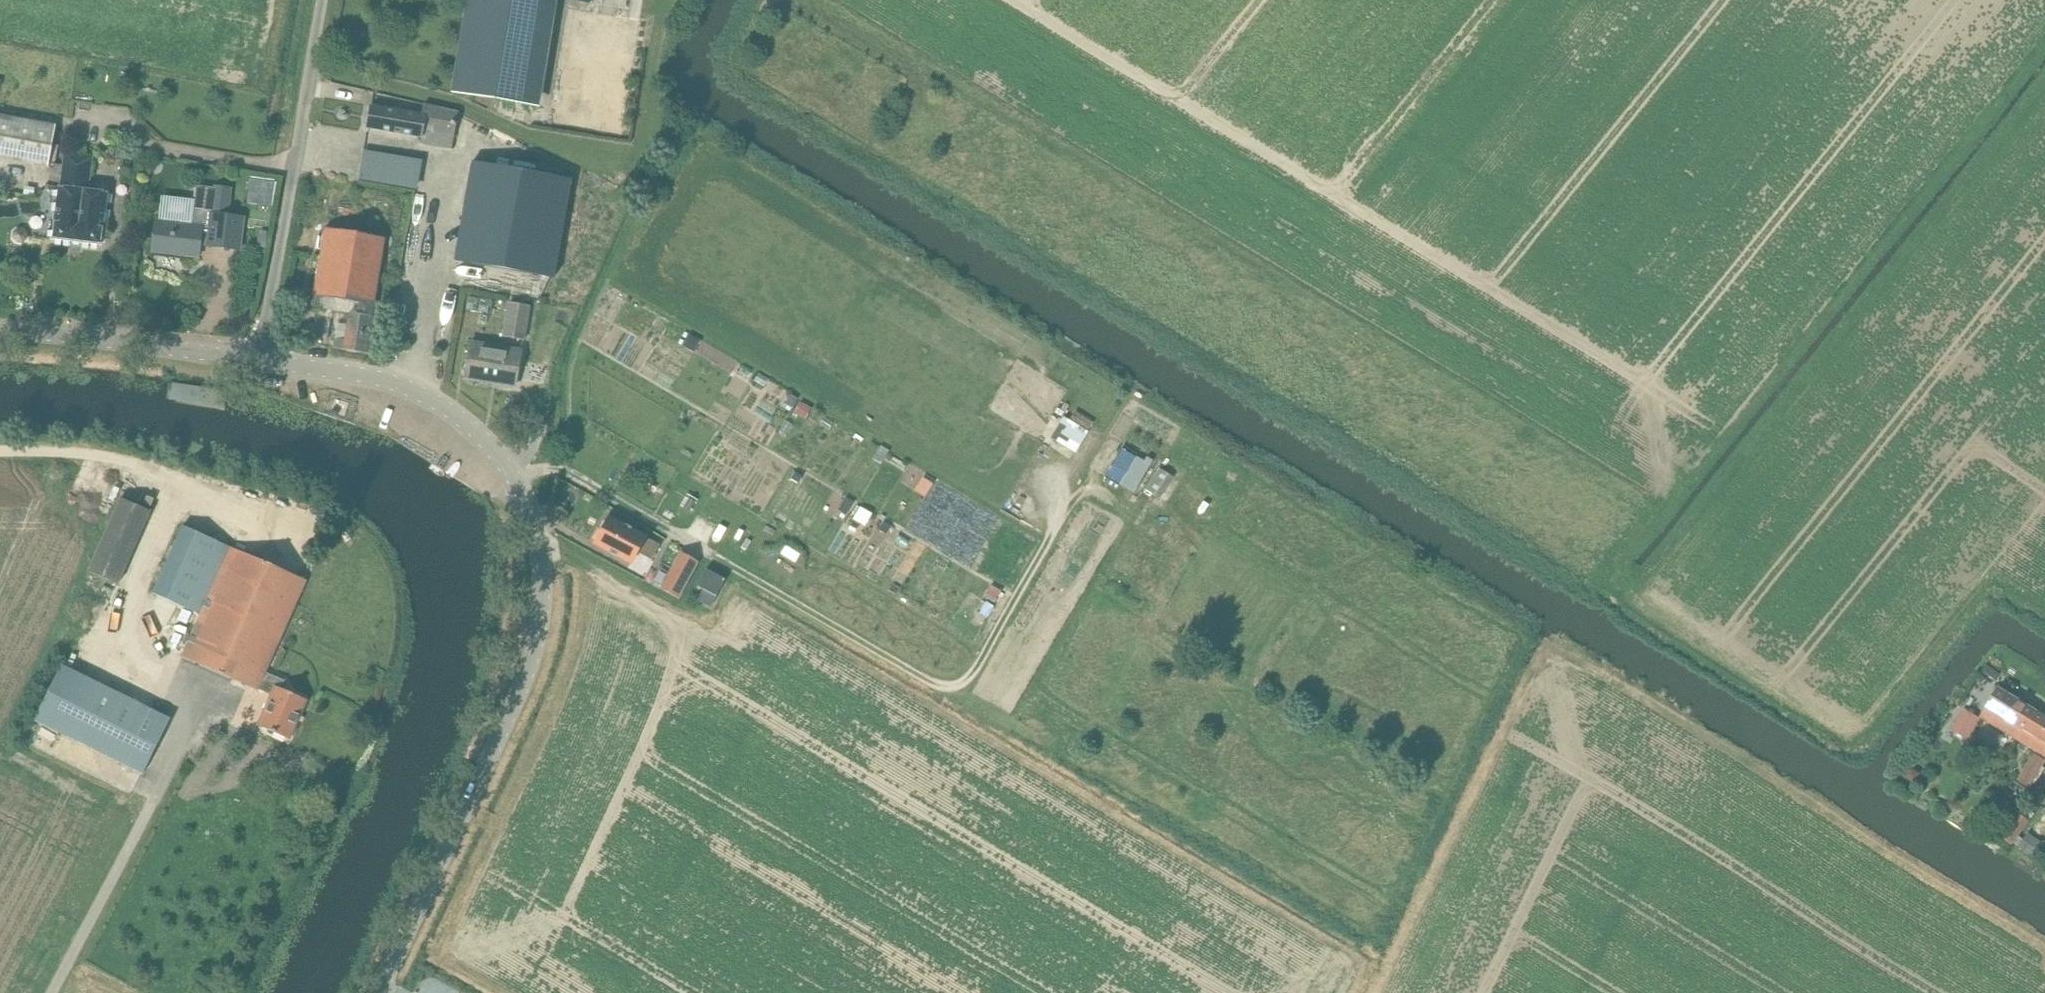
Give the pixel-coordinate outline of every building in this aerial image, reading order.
[(553,3),(554,0),(470,0),(454,93),(536,106),(553,3)] [(421,137),(422,134),(424,123),(433,125),(431,135),(454,138),(458,112),(424,104),(422,115),(370,106),(367,129),(421,137)] [(54,134),(56,126),(0,116),(0,157),(48,166),(54,134)] [(62,178),(60,188),(86,191),(88,191),(90,179),(93,157),(67,154),(65,153),(64,153),(62,173),(62,175),(62,178)] [(571,179),(472,162),(455,260),(553,278),(571,179)] [(248,180),(247,193),(258,194),(257,206),(270,208),(273,183),(248,180)] [(152,251),(198,257),(200,241),(208,242),(208,245),(239,249),(243,217),(227,215),(230,188),(215,186),(215,189),(197,187),(192,225),(156,221),(152,251)] [(57,201),(52,239),(74,242),(74,235),(78,212),(82,213),(82,212),(84,200),(86,191),(60,188),(59,188),(57,201)] [(74,235),(74,242),(101,246),(107,194),(88,191),(86,191),(84,200),(82,212),(82,213),(78,212),(74,235)] [(323,228),(311,307),(349,313),(347,325),(345,340),(335,339),(333,348),(375,355),(375,351),(380,319),(373,318),(373,316),(385,237),(323,228)] [(258,236),(257,249),(266,250),(268,237),(266,237),(259,236),(258,236)] [(255,253),(252,267),(261,268),(263,254),(255,253)] [(502,335),(523,339),(528,307),(508,304),(502,335)] [(470,343),(464,378),(514,386),(520,351),(470,343)] [(213,388),(207,387),(173,381),(170,399),(224,408),(226,391),(213,388)] [(791,395),(786,403),(792,407),(797,399),(791,395)] [(801,402),(795,412),(805,417),(811,407),(801,402)] [(1074,412),(1069,420),(1087,431),(1092,423),(1074,412)] [(1146,490),(1147,490),(1160,499),(1174,477),(1159,468),(1146,490)] [(924,483),(919,491),(926,495),(930,488),(924,483)] [(846,498),(839,509),(848,515),(855,503),(846,498)] [(88,572),(118,585),(150,511),(120,499),(88,572)] [(595,544),(631,563),(637,552),(651,559),(658,546),(645,539),(645,538),(609,518),(595,544)] [(883,521),(879,529),(888,534),(892,526),(883,521)] [(199,615),(181,657),(258,691),(259,690),(271,696),(258,727),(289,740),(306,700),(281,689),(284,681),(265,673),(306,581),(183,527),(153,594),(199,615)] [(665,578),(659,589),(661,590),(678,599),(698,563),(680,552),(665,578)] [(717,597),(716,596),(725,580),(706,570),(697,586),(703,589),(697,602),(710,609),(717,597)] [(1986,665),(1982,671),(1996,680),(2000,674),(1986,665)] [(143,775),(170,720),(61,666),(34,720),(143,775)] [(1981,716),(1989,722),(2018,740),(2036,710),(2008,693),(1999,688),(1981,716)] [(2018,740),(2044,756),(2044,716),(2036,710),(2018,740)] [(1981,718),(1969,711),(1957,733),(1968,740),(1981,718)] [(2044,762),(2044,761),(2035,754),(2018,781),(2029,787),(2044,762)] [(1910,767),(1903,777),(1914,785),(1921,775),(1910,767)] [(2000,836),(2012,845),(2030,822),(2018,813),(2000,836)] [(2018,847),(2038,861),(2044,851),(2044,846),(2028,833),(2018,847)]
